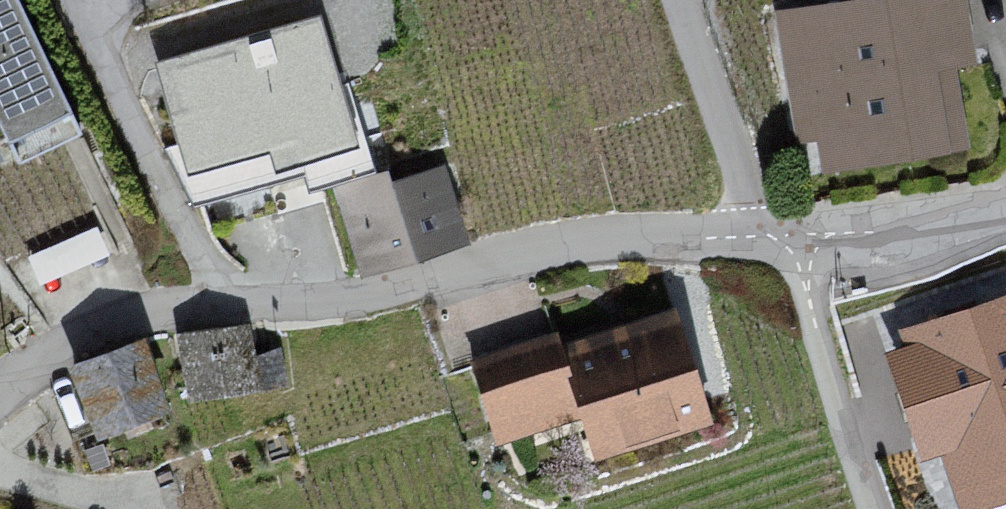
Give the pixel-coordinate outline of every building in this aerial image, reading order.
[(9,0),(0,0),(0,145),(65,114),(9,0)] [(770,13),(790,145),(815,142),(820,178),(963,157),(949,63),(970,60),(961,0),(861,0),(770,13)] [(357,146),(319,14),(153,61),(185,173),(268,149),(274,170),(357,146)] [(388,172),(337,188),(364,271),(465,240),(442,166),(391,182),(388,172)] [(898,331),(903,348),(886,353),(923,461),(942,454),(961,508),(976,508),(1005,499),(1005,295),(898,331)] [(553,336),(466,365),(493,447),(574,421),(589,468),(709,429),(671,315),(558,352),(553,336)] [(246,331),(170,340),(180,408),(286,396),(281,357),(251,359),(246,331)] [(74,366),(88,435),(156,421),(143,346),(74,366)]
